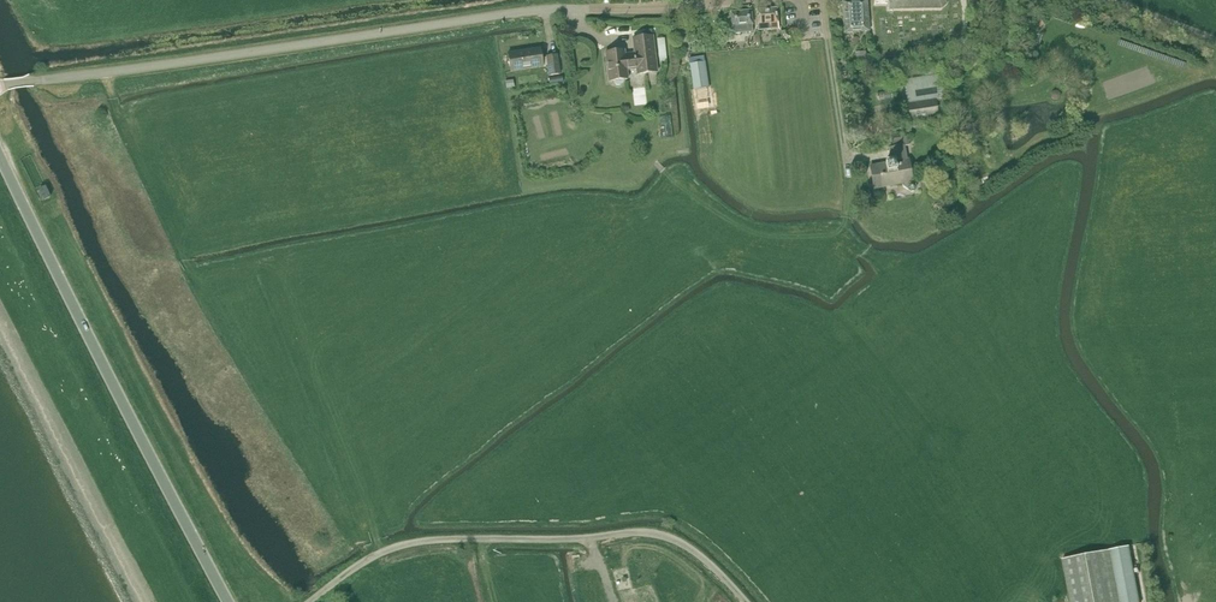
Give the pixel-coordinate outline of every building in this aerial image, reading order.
[(842,2),(844,33),(869,31),(867,0),(866,0),(842,2)] [(886,11),(940,11),(946,5),(946,0),(874,0),(874,6),(886,6),(886,11)] [(756,10),(758,31),(779,29),(777,8),(756,10)] [(731,13),(732,27),(733,34),(753,32),(752,25),(751,11),(731,13)] [(776,44),(780,44),(786,44),(786,31),(779,32),(780,39),(776,39),(776,44)] [(680,33),(683,52),(691,51),(687,32),(680,33)] [(627,70),(636,69),(637,74),(657,72),(653,36),(632,39),(634,54),(625,55),(624,50),(605,53),(609,81),(613,81),(614,83),(616,85),(618,85),(620,85),(622,84),(623,82),(623,80),(628,79),(627,70)] [(664,38),(657,39),(660,63),(667,62),(664,38)] [(546,57),(546,58),(542,59),(540,48),(508,53),(511,72),(543,67),(543,65),(547,65),(549,76),(560,74),(557,55),(546,57)] [(869,51),(870,62),(878,61),(877,50),(869,51)] [(855,52),(857,64),(867,62),(868,62),(869,62),(868,56),(868,54),(866,54),(866,51),(855,52)] [(895,57),(895,65),(908,62),(907,55),(895,57)] [(693,90),(708,88),(704,62),(689,65),(693,90)] [(939,117),(939,116),(947,115),(944,100),(945,100),(940,74),(904,80),(908,104),(911,122),(939,117)] [(513,80),(505,81),(506,89),(514,87),(513,80)] [(1057,91),(1053,91),(1051,94),(1051,98),(1054,100),(1058,100),(1060,97),(1060,93),(1057,91)] [(663,134),(674,134),(673,112),(661,112),(663,134)] [(916,185),(912,182),(909,160),(906,160),(904,146),(908,145),(907,137),(892,139),(894,148),(889,148),(892,160),(886,161),(886,164),(877,165),(877,166),(870,167),(873,189),(900,184),(910,192),(914,192),(916,189),(916,185)] [(44,185),(50,194),(56,191),(50,182),(44,185)] [(40,190),(45,200),(50,197),(45,187),(40,190)] [(1071,601),(1139,601),(1129,546),(1062,559),(1071,601)]
